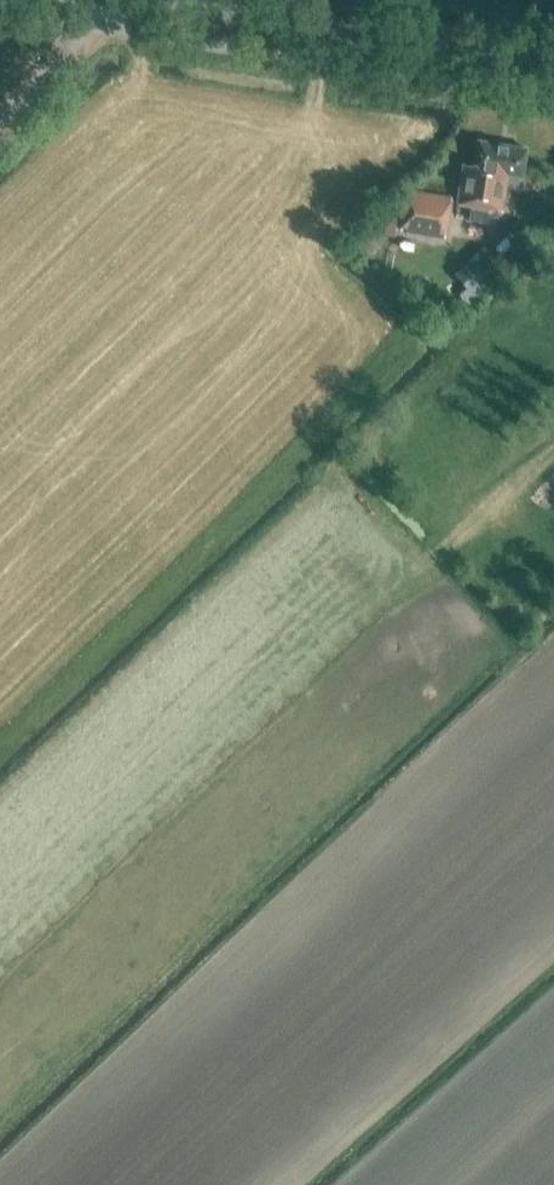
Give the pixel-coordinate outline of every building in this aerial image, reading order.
[(507,174),(521,177),(526,149),(477,140),(473,167),(463,165),(456,204),(470,206),(467,220),(495,225),(498,211),(500,211),(507,174)] [(444,237),(450,198),(407,191),(400,230),(444,237)]
